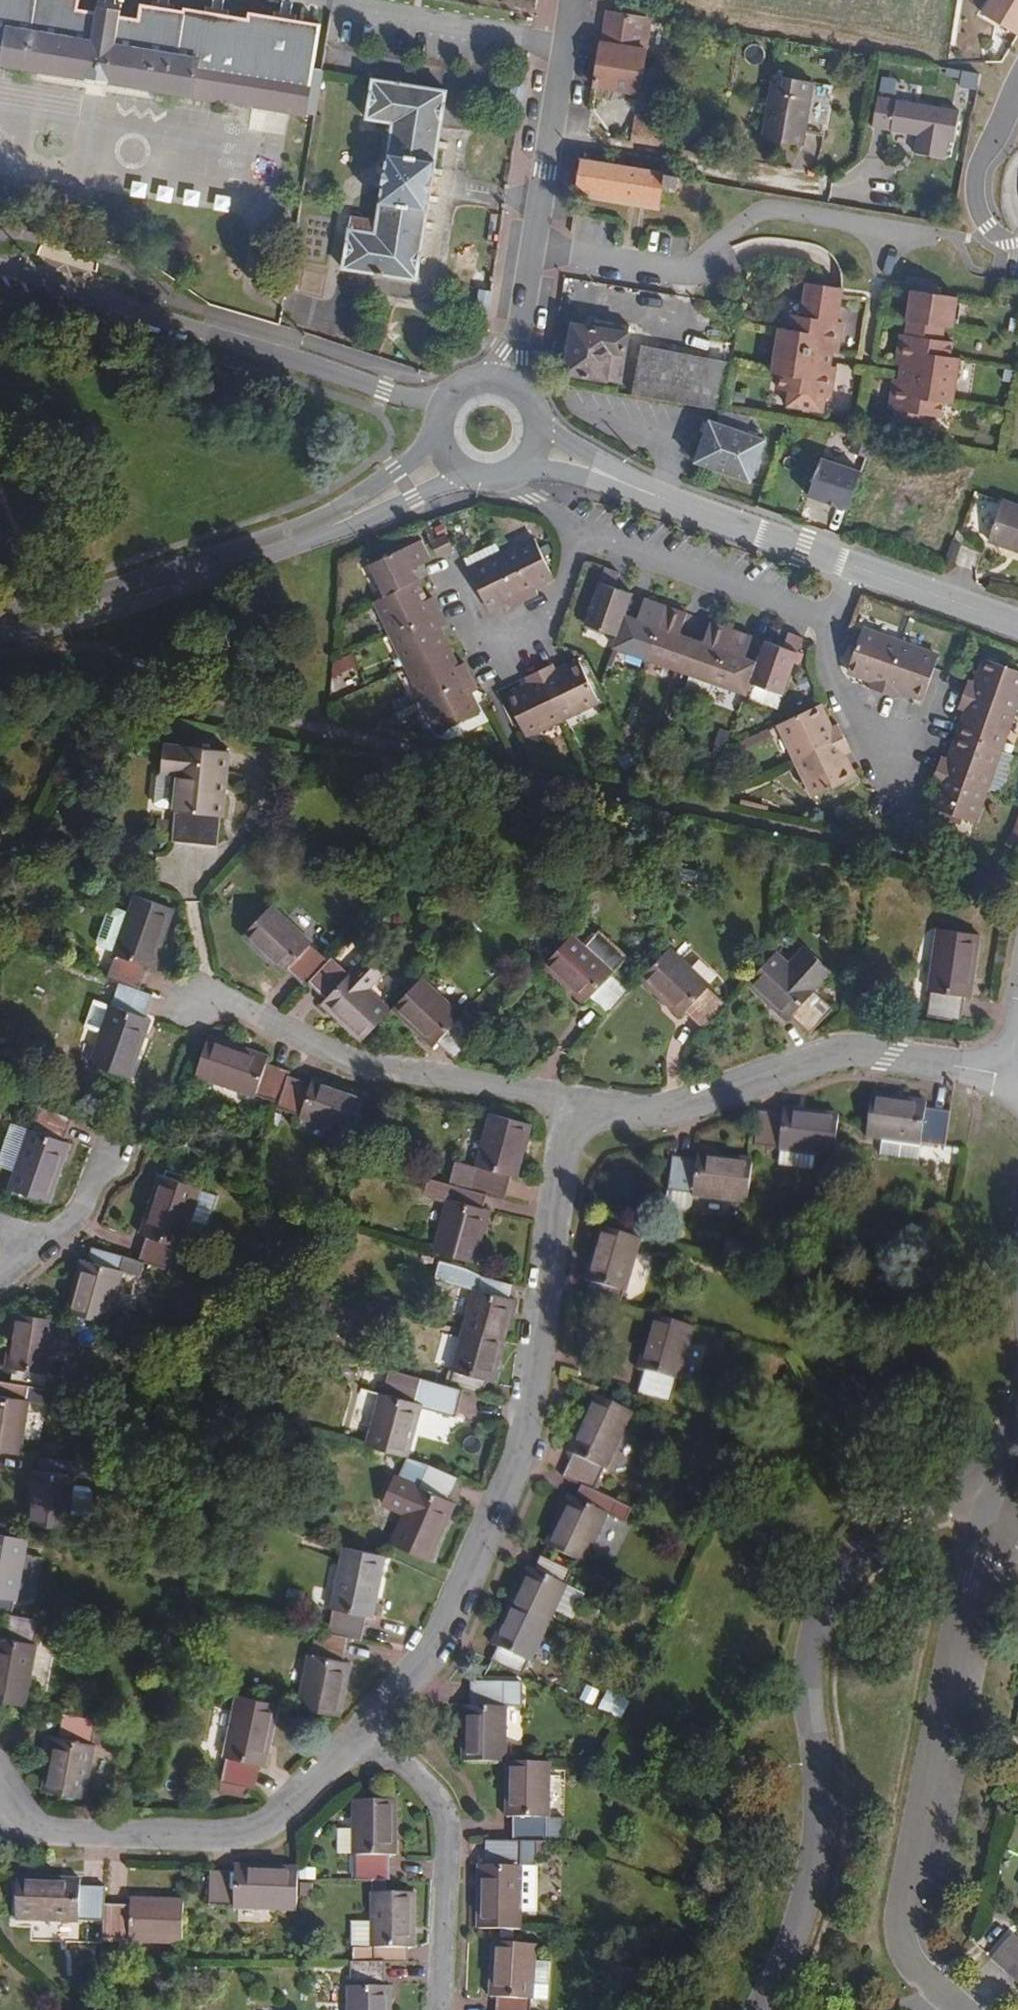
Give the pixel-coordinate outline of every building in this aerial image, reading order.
[(121,16),(122,11),(99,6),(98,11),(79,8),(80,0),(0,0),(0,63),(315,120),(323,72),(313,70),(320,29),(249,16),(248,21),(183,9),(183,12),(143,5),(141,19),(121,16)] [(981,10),(1017,31),(1017,0),(987,0),(981,10)] [(638,91),(651,16),(622,11),(609,9),(595,93),(601,94),(602,85),(638,91)] [(976,86),(978,73),(963,71),(962,76),(961,83),(976,86)] [(823,132),(832,84),(775,74),(764,135),(803,142),(805,129),(823,132)] [(419,279),(449,91),(409,84),(375,79),(368,118),(393,122),(378,220),(352,216),(344,267),(419,279)] [(954,138),(959,108),(878,95),(873,124),(917,132),(914,150),(946,154),(949,137),(954,138)] [(661,128),(662,121),(633,115),(629,139),(658,144),(661,128)] [(666,145),(669,129),(661,128),(658,144),(666,145)] [(679,191),(682,175),(585,157),(580,188),(660,202),(663,188),(679,191)] [(957,400),(964,354),(953,352),(955,338),(945,337),(947,323),(955,324),(960,292),(942,289),(943,283),(915,279),(915,280),(909,317),(910,317),(908,331),(904,331),(899,361),(904,362),(902,376),(897,375),(892,406),(898,407),(895,420),(933,426),(935,411),(945,413),(948,398),(957,400)] [(833,364),(836,350),(841,351),(845,321),(838,321),(844,286),(831,284),(808,280),(803,313),(792,312),(790,327),(782,325),(774,371),(784,373),(781,388),(793,389),(791,403),(827,409),(829,394),(834,395),(839,364),(833,364)] [(490,314),(494,290),(482,288),(478,312),(490,314)] [(758,311),(747,309),(745,318),(756,320),(758,311)] [(628,351),(633,325),(602,320),(600,327),(574,322),(571,339),(565,338),(562,354),(569,355),(566,372),(621,382),(621,381),(621,380),(626,351),(628,351)] [(727,410),(734,362),(645,347),(639,383),(637,395),(656,398),(727,410)] [(721,411),(718,419),(713,417),(708,429),(696,460),(753,480),(768,437),(747,430),(752,416),(721,411)] [(862,473),(822,459),(809,493),(850,507),(862,473)] [(1004,500),(991,539),(1017,548),(1017,505),(1004,500)] [(430,541),(439,559),(454,551),(446,534),(430,541)] [(545,573),(526,534),(496,547),(464,562),(483,603),(495,598),(498,605),(537,586),(533,578),(545,573)] [(496,547),(491,536),(459,552),(464,562),(496,547)] [(374,600),(438,734),(476,717),(468,698),(476,694),(463,666),(455,670),(437,629),(444,627),(430,598),(423,600),(405,560),(419,553),(413,539),(367,562),(382,596),(374,600)] [(752,639),(729,631),(706,622),(698,644),(679,636),(686,615),(640,599),(633,619),(623,615),(630,595),(612,589),(617,577),(600,572),(579,633),(613,645),(609,655),(685,681),(709,690),(741,701),(745,689),(753,692),(775,700),(779,702),(801,642),(785,636),(780,649),(762,642),(755,663),(745,659),(752,639)] [(899,643),(860,629),(845,673),(866,681),(862,691),(879,697),(899,643)] [(937,657),(899,643),(879,697),(894,702),(897,693),(921,702),(937,657)] [(351,653),(334,660),(333,682),(337,683),(337,675),(357,666),(351,653)] [(948,759),(940,756),(929,786),(937,790),(931,809),(976,825),(988,789),(1004,744),(1017,703),(1017,676),(980,662),(974,682),(967,679),(964,682),(965,682),(954,713),(962,716),(948,759)] [(596,708),(577,667),(556,677),(551,667),(520,681),(525,692),(505,702),(524,742),(596,708)] [(705,701),(709,690),(685,681),(681,692),(705,701)] [(775,700),(753,692),(749,704),(772,711),(775,700)] [(395,701),(399,710),(411,705),(406,695),(395,701)] [(851,758),(833,723),(825,728),(816,708),(774,728),(812,803),(853,784),(843,762),(851,758)] [(626,726),(620,729),(620,730),(625,739),(631,735),(626,726)] [(719,766),(731,732),(720,728),(714,744),(715,744),(711,755),(716,757),(714,764),(719,766)] [(764,737),(733,751),(737,758),(768,744),(764,737)] [(1015,758),(1010,756),(1013,748),(1004,744),(988,789),(1002,794),(1015,758)] [(228,822),(235,756),(170,748),(166,776),(182,779),(180,803),(178,815),(181,815),(178,845),(222,849),(225,821),(228,822)] [(180,803),(182,779),(166,776),(161,781),(160,795),(164,800),(180,803)] [(765,812),(737,805),(736,813),(763,819),(765,812)] [(160,812),(158,839),(173,839),(174,813),(160,812)] [(1008,845),(1017,849),(1017,817),(1008,845)] [(666,878),(664,891),(683,894),(685,882),(666,878)] [(110,960),(102,983),(115,988),(107,1012),(104,1011),(83,1068),(125,1084),(146,1026),(140,1023),(148,1001),(132,994),(141,971),(146,973),(167,914),(128,899),(122,916),(108,912),(103,914),(92,947),(94,952),(107,957),(106,957),(110,960)] [(447,1063),(468,1041),(450,1025),(453,1021),(412,983),(384,1013),(361,994),(379,976),(361,959),(342,981),(321,963),(318,967),(302,951),(303,949),(262,911),(233,942),(274,980),(278,976),(296,992),(299,989),(318,1005),(315,1010),(354,1046),(382,1015),(423,1053),(429,1047),(447,1063)] [(974,992),(983,932),(940,927),(931,985),(935,985),(931,1010),(964,1014),(967,991),(974,992)] [(353,951),(360,941),(352,934),(345,943),(353,951)] [(612,995),(599,983),(604,978),(613,968),(584,941),(573,953),(561,942),(530,975),(572,1011),(577,1006),(596,1024),(618,1000),(612,995)] [(786,975),(802,955),(792,948),(777,967),(786,975)] [(802,999),(823,972),(802,955),(786,975),(777,967),(763,956),(736,989),(779,1025),(782,1022),(800,1038),(820,1014),(802,999)] [(715,1011),(697,996),(700,993),(658,957),(628,988),(671,1025),(675,1020),(694,1036),(715,1011)] [(604,978),(599,983),(612,995),(614,988),(604,978)] [(848,1001),(846,1001),(844,1015),(857,1016),(857,1002),(848,1001)] [(94,1038),(104,1011),(90,1006),(80,1034),(94,1038)] [(258,1066),(259,1060),(199,1041),(187,1081),(245,1099),(247,1104),(268,1110),(270,1113),(292,1120),(293,1124),(344,1140),(356,1099),(304,1081),(302,1088),(278,1079),(280,1074),(258,1066)] [(934,1148),(939,1117),(914,1113),(915,1107),(862,1098),(855,1140),(872,1142),(908,1148),(908,1144),(934,1148)] [(66,1149),(58,1146),(67,1122),(35,1111),(27,1136),(7,1129),(0,1149),(0,1174),(8,1177),(4,1192),(45,1206),(66,1149)] [(823,1164),(828,1121),(776,1114),(775,1120),(750,1117),(746,1148),(770,1152),(770,1156),(806,1162),(823,1164)] [(471,1171),(465,1194),(480,1199),(498,1204),(504,1180),(511,1181),(525,1129),(483,1117),(468,1170),(471,1171)] [(390,1125),(378,1121),(374,1135),(387,1139),(390,1125)] [(906,1163),(908,1148),(872,1142),(869,1158),(906,1163)] [(951,1157),(935,1154),(932,1166),(949,1168),(951,1157)] [(804,1175),(806,1162),(770,1156),(769,1170),(804,1175)] [(738,1208),(743,1166),(689,1158),(688,1166),(663,1162),(659,1191),(656,1206),(660,1211),(677,1213),(682,1209),(684,1200),(738,1208)] [(193,1197),(194,1193),(152,1181),(136,1238),(139,1242),(133,1264),(140,1266),(166,1274),(173,1251),(178,1253),(184,1228),(193,1197)] [(467,1269),(482,1216),(476,1214),(480,1199),(465,1194),(441,1188),(420,1182),(416,1197),(440,1205),(426,1257),(467,1269)] [(203,1234),(211,1202),(193,1197),(184,1228),(203,1234)] [(342,1220),(331,1217),(329,1223),(328,1226),(339,1229),(342,1220)] [(618,1295),(633,1242),(591,1229),(576,1282),(583,1284),(578,1300),(610,1310),(615,1294),(618,1295)] [(328,1231),(323,1243),(334,1247),(338,1235),(328,1231)] [(731,1242),(718,1240),(714,1261),(728,1263),(731,1242)] [(103,1328),(118,1277),(136,1283),(140,1266),(133,1264),(89,1251),(84,1268),(78,1266),(64,1315),(103,1328)] [(425,1283),(464,1293),(468,1295),(471,1279),(458,1272),(430,1264),(425,1283)] [(4,1386),(0,1386),(0,1453),(19,1455),(25,1403),(25,1402),(21,1402),(23,1389),(37,1391),(39,1377),(43,1377),(51,1323),(8,1316),(0,1365),(0,1370),(6,1371),(4,1386)] [(672,1384),(686,1332),(646,1321),(631,1372),(637,1374),(630,1397),(661,1407),(668,1383),(672,1384)] [(453,1332),(439,1388),(443,1389),(460,1394),(476,1398),(479,1385),(487,1388),(499,1345),(453,1332)] [(834,1365),(827,1370),(833,1379),(841,1374),(834,1365)] [(45,1407),(48,1393),(77,1397),(81,1381),(76,1374),(67,1372),(58,1378),(44,1375),(43,1377),(39,1377),(37,1391),(23,1389),(21,1402),(25,1402),(25,1403),(45,1407)] [(232,1374),(229,1391),(245,1395),(254,1397),(259,1378),(232,1374)] [(452,1420),(460,1394),(443,1389),(439,1388),(389,1374),(382,1400),(376,1399),(366,1436),(363,1448),(402,1460),(403,1460),(419,1411),(452,1420)] [(366,1436),(376,1399),(357,1393),(348,1431),(366,1436)] [(599,1474),(627,1417),(588,1397),(561,1454),(567,1456),(557,1478),(575,1488),(586,1493),(597,1473),(599,1474)] [(240,1403),(216,1399),(213,1412),(256,1419),(258,1409),(239,1407),(240,1403)] [(64,1532),(70,1478),(89,1481),(91,1464),(36,1457),(34,1474),(28,1473),(22,1527),(64,1532)] [(429,1564),(451,1506),(445,1504),(453,1481),(403,1460),(402,1460),(396,1478),(393,1477),(381,1509),(401,1517),(389,1549),(429,1564)] [(98,1464),(91,1464),(89,1481),(96,1481),(98,1464)] [(578,1565),(601,1518),(617,1526),(623,1513),(586,1493),(575,1488),(569,1501),(561,1498),(538,1545),(578,1565)] [(26,1541),(0,1536),(0,1617),(8,1618),(10,1604),(14,1604),(26,1541)] [(368,1621),(381,1558),(337,1549),(324,1612),(329,1613),(324,1636),(347,1641),(357,1644),(362,1620),(368,1621)] [(536,1553),(533,1559),(560,1572),(563,1566),(536,1553)] [(522,1568),(487,1644),(492,1647),(485,1661),(497,1667),(507,1672),(515,1676),(522,1662),(526,1664),(561,1588),(558,1586),(563,1573),(560,1572),(533,1559),(533,1558),(527,1571),(522,1568)] [(34,1648),(31,1647),(35,1623),(8,1618),(0,1617),(0,1704),(23,1709),(34,1648)] [(335,1720),(347,1666),(342,1665),(347,1641),(324,1636),(313,1634),(308,1659),(305,1658),(294,1711),(335,1720)] [(507,1672),(497,1667),(494,1671),(505,1676),(507,1672)] [(512,1709),(514,1684),(469,1682),(467,1706),(462,1705),(458,1758),(502,1761),(504,1709),(512,1710),(512,1709)] [(531,1684),(514,1684),(512,1709),(531,1708),(531,1684)] [(261,1769),(274,1708),(234,1699),(221,1760),(225,1760),(220,1785),(250,1792),(255,1768),(261,1769)] [(85,1801),(94,1748),(91,1747),(95,1723),(62,1716),(58,1742),(50,1740),(41,1793),(85,1801)] [(545,1821),(549,1765),(507,1761),(503,1818),(512,1818),(511,1843),(483,1842),(482,1868),(477,1868),(475,1930),(516,1932),(517,1915),(519,1871),(533,1871),(534,1863),(536,1844),(542,1844),(546,1846),(559,1850),(560,1821),(545,1821)] [(391,1856),(392,1800),(349,1799),(349,1854),(352,1854),(352,1879),(369,1879),(384,1880),(385,1880),(385,1855),(391,1856)] [(545,1864),(546,1846),(542,1844),(536,1844),(534,1863),(545,1864)] [(293,1910),(293,1867),(234,1866),(234,1871),(211,1871),(210,1901),(233,1902),(233,1908),(293,1910)] [(531,1916),(533,1871),(519,1871),(517,1915),(531,1916)] [(684,1873),(679,1884),(692,1889),(695,1877),(684,1873)] [(384,1895),(384,1880),(369,1879),(369,1894),(384,1895)] [(181,1943),(182,1901),(127,1900),(127,1905),(101,1905),(101,1888),(77,1888),(77,1883),(15,1881),(13,1922),(75,1925),(76,1922),(100,1923),(100,1937),(126,1938),(126,1941),(181,1943)] [(351,1963),(347,1963),(347,1988),(345,1989),(345,2009),(389,2009),(389,1987),(382,1987),(382,1963),(403,1963),(403,1949),(410,1948),(410,1895),(384,1895),(369,1894),(369,1924),(369,1949),(351,1948),(351,1963)] [(697,1896),(694,1908),(709,1912),(712,1901),(697,1896)] [(369,1949),(369,1924),(352,1924),(351,1948),(369,1949)] [(1010,1936),(994,1955),(998,1958),(994,1963),(1017,1986),(1017,1943),(1010,1936)] [(492,2009),(526,2009),(527,2003),(530,2003),(533,1966),(534,1946),(488,1944),(486,1999),(492,1999),(492,2009)] [(545,2004),(547,1966),(533,1966),(530,2003),(545,2004)]
